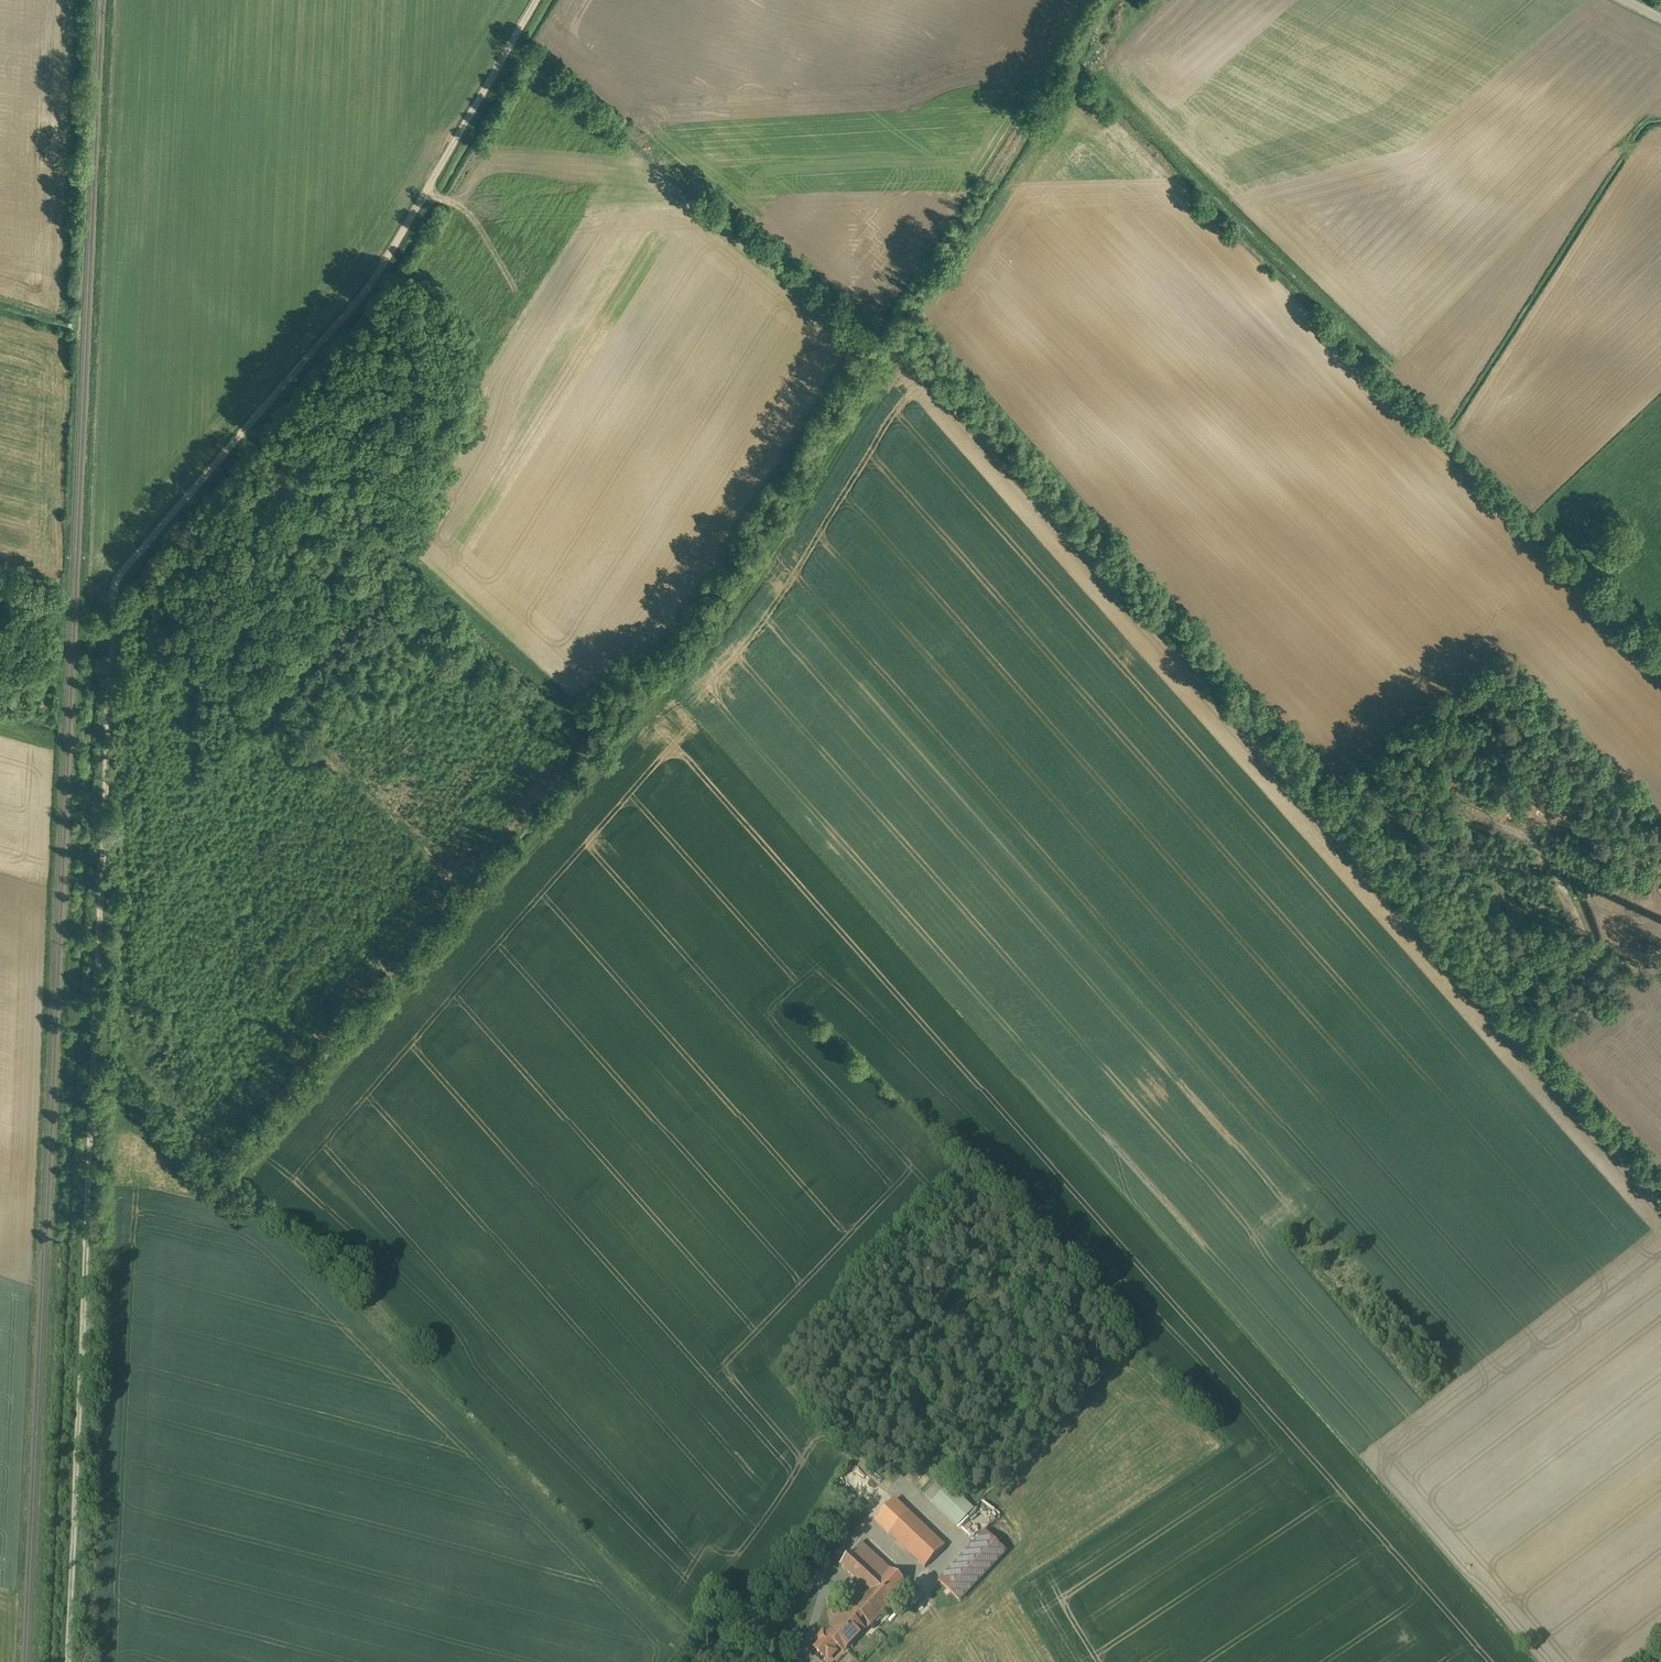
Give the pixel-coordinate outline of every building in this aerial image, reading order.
[(948,1478),(933,1494),(962,1521),(977,1504),(948,1478)] [(946,1538),(895,1490),(875,1511),(925,1559),(946,1538)] [(960,1591),(1007,1543),(987,1524),(940,1572),(960,1591)] [(910,1577),(859,1532),(838,1555),(867,1581),(822,1628),(843,1648),(900,1588),(910,1577)]
